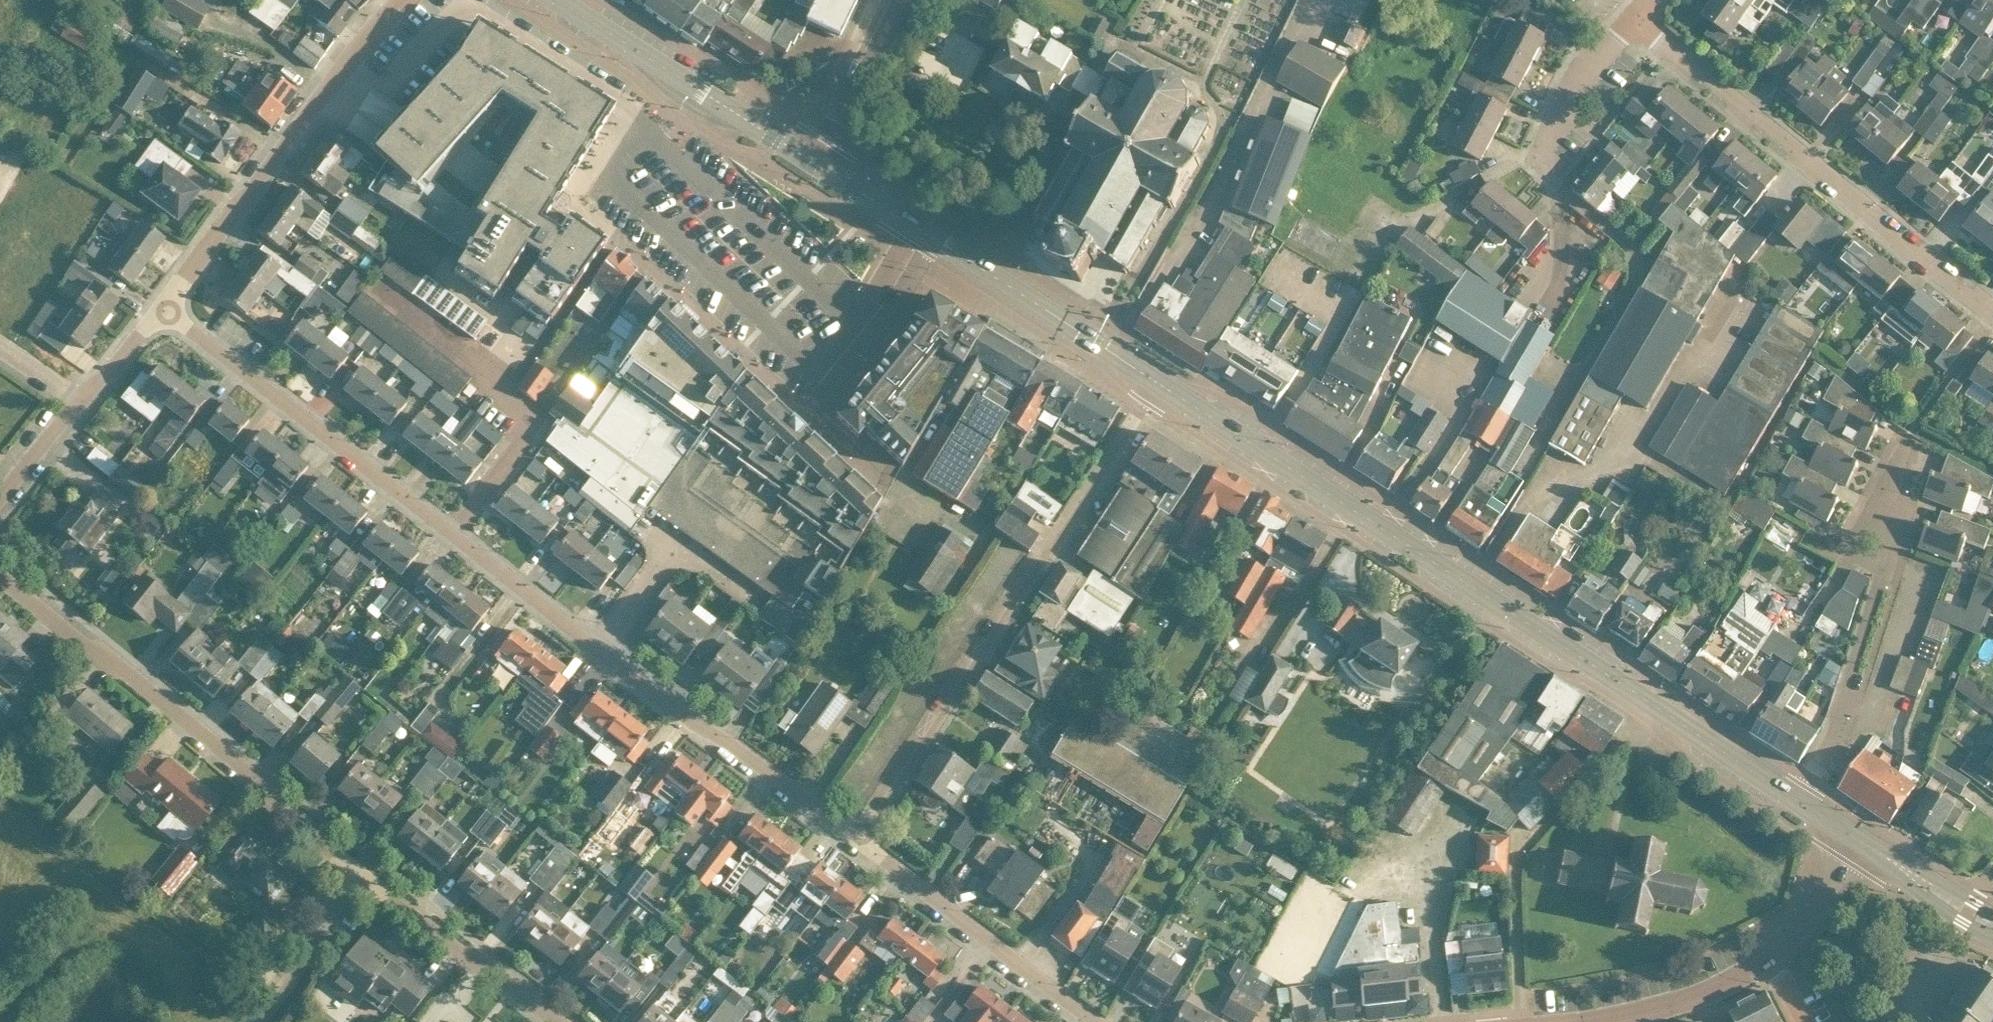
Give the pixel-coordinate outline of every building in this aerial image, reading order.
[(162,9),(197,29),(209,8),(195,0),(167,0),(162,9)] [(249,14),(274,30),(290,11),(274,0),(259,0),(249,14)] [(290,11),(298,0),(274,0),(290,11)] [(345,27),(356,13),(338,0),(314,0),(318,3),(318,2),(341,21),(339,23),(345,27)] [(359,11),(370,0),(349,0),(359,11)] [(703,0),(649,0),(644,7),(680,33),(681,32),(702,3),(703,0)] [(681,32),(702,47),(706,42),(724,16),(731,6),(734,0),(703,0),(702,3),(681,32)] [(706,42),(752,71),(769,46),(752,35),(739,26),(756,0),(734,0),(731,6),(724,16),(706,42)] [(794,3),(812,12),(807,21),(808,22),(809,21),(826,29),(824,33),(833,38),(835,33),(839,35),(856,0),(796,0),(794,3)] [(997,11),(1004,0),(979,0),(997,11)] [(1731,36),(1739,24),(1753,34),(1760,24),(1725,0),(1715,0),(1703,16),(1714,24),(1706,35),(1723,47),(1731,36)] [(1760,24),(1775,4),(1770,0),(1725,0),(1760,24)] [(1775,4),(1787,12),(1796,0),(1770,0),(1775,4)] [(1811,11),(1821,18),(1834,0),(1819,0),(1811,11)] [(1913,22),(1928,0),(1913,0),(1897,23),(1907,30),(1913,22)] [(1924,30),(1943,3),(1938,0),(1928,0),(1913,22),(1924,30)] [(1960,23),(1977,0),(1959,0),(1948,15),(1960,23)] [(1960,23),(1960,24),(1980,38),(1965,58),(1967,60),(1952,80),(1961,86),(1968,75),(1969,76),(1976,66),(1992,42),(1992,41),(1990,38),(1992,34),(1992,0),(1977,0),(1960,23)] [(338,37),(345,27),(339,23),(341,21),(318,2),(318,3),(309,15),(338,37)] [(783,23),(771,41),(787,52),(786,53),(787,54),(791,45),(794,46),(798,37),(801,38),(808,22),(807,21),(791,10),(783,23)] [(1506,48),(1532,63),(1546,37),(1544,36),(1549,25),(1525,12),(1519,23),(1511,19),(1505,21),(1494,43),(1506,48)] [(149,28),(178,44),(186,29),(157,13),(149,28)] [(50,29),(68,40),(85,50),(86,49),(95,54),(102,43),(93,37),(94,35),(59,15),(50,29)] [(1088,33),(1102,40),(1110,24),(1097,17),(1088,33)] [(1333,38),(1357,50),(1365,33),(1341,21),(1333,38)] [(115,25),(110,32),(118,37),(122,29),(115,25)] [(1021,25),(994,71),(1007,78),(1006,80),(1034,96),(1035,94),(1047,102),(1057,85),(1071,93),(1074,89),(1097,100),(1096,102),(1094,101),(1093,103),(1095,104),(1087,117),(1085,116),(1077,128),(1081,131),(1071,145),(1070,144),(1069,146),(1071,147),(1070,148),(1071,150),(1073,147),(1077,150),(1074,154),(1073,153),(1065,165),(1068,167),(1065,172),(1063,171),(1062,173),(1065,175),(1052,195),(1050,194),(1045,202),(1035,219),(1037,220),(1036,222),(1038,224),(1033,232),(1036,242),(1045,247),(1054,244),(1056,242),(1062,246),(1051,265),(1082,282),(1093,262),(1096,263),(1100,262),(1102,260),(1127,274),(1128,271),(1130,273),(1140,255),(1144,249),(1145,248),(1144,246),(1156,226),(1158,227),(1159,225),(1157,223),(1160,219),(1162,220),(1169,208),(1167,207),(1169,203),(1173,205),(1172,207),(1174,208),(1175,206),(1177,207),(1178,205),(1176,204),(1185,189),(1187,190),(1194,178),(1192,177),(1200,163),(1201,164),(1203,161),(1201,161),(1202,160),(1199,158),(1199,159),(1194,157),(1206,137),(1207,138),(1208,136),(1207,135),(1211,127),(1215,127),(1214,125),(1212,124),(1209,116),(1211,114),(1210,112),(1207,114),(1199,110),(1199,107),(1197,106),(1196,109),(1192,108),(1190,97),(1194,96),(1193,94),(1190,94),(1184,85),(1186,82),(1185,81),(1182,83),(1173,78),(1172,74),(1171,73),(1170,76),(1159,78),(1157,74),(1155,75),(1120,55),(1110,73),(1101,69),(1098,74),(1086,67),(1087,65),(1073,57),(1054,45),(1053,46),(1039,38),(1040,36),(1021,25)] [(293,54),(301,43),(285,31),(277,42),(293,54)] [(1796,49),(1788,60),(1801,70),(1781,94),(1802,111),(1835,68),(1837,65),(1825,56),(1816,68),(1805,60),(1817,44),(1806,35),(1796,49)] [(425,121),(417,116),(405,136),(395,126),(372,151),(373,151),(373,152),(374,152),(394,171),(378,197),(467,253),(453,276),(493,301),(502,287),(539,314),(525,333),(536,341),(605,245),(570,219),(567,223),(550,210),(600,131),(598,130),(607,116),(479,36),(425,121)] [(1853,82),(1863,90),(1895,46),(1896,44),(1886,37),(1853,82)] [(134,38),(128,47),(166,70),(166,69),(180,77),(186,68),(172,60),(139,40),(139,41),(134,38)] [(304,38),(301,43),(293,54),(315,69),(326,54),(304,38)] [(1086,39),(1081,47),(1090,52),(1095,44),(1086,39)] [(1324,108),(1347,67),(1300,41),(1277,82),(1324,108)] [(1777,76),(1788,60),(1796,49),(1786,42),(1767,69),(1777,76)] [(1873,97),(1891,73),(1890,72),(1904,52),(1895,46),(1863,90),(1873,97)] [(1519,88),(1532,63),(1506,48),(1487,84),(1512,97),(1517,87),(1519,88)] [(202,70),(212,78),(219,83),(226,74),(209,61),(202,70)] [(238,61),(230,72),(284,111),(297,93),(267,71),(262,78),(238,61)] [(1979,83),(1986,73),(1976,66),(1969,76),(1979,83)] [(131,116),(155,79),(137,68),(114,105),(131,116)] [(1821,127),(1843,101),(1850,92),(1841,85),(1847,78),(1835,68),(1802,111),(1821,127)] [(271,129),(284,111),(230,72),(222,83),(246,101),(242,108),(271,129)] [(1468,120),(1495,135),(1508,110),(1506,109),(1512,97),(1487,84),(1486,85),(1464,73),(1459,84),(1481,96),(1468,120)] [(1651,139),(1663,125),(1674,134),(1694,110),(1670,90),(1660,102),(1645,89),(1623,116),(1651,139)] [(1887,95),(1874,110),(1869,107),(1848,133),(1867,149),(1888,123),(1895,114),(1894,114),(1900,107),(1887,95)] [(1916,131),(1924,137),(1942,112),(1932,105),(1914,130),(1895,114),(1888,123),(1867,149),(1888,166),(1916,131)] [(192,109),(181,126),(180,129),(194,138),(191,143),(221,163),(239,135),(222,124),(220,127),(192,109)] [(1719,130),(1694,110),(1674,134),(1692,148),(1683,159),(1691,165),(1700,154),(1719,130)] [(115,112),(103,130),(114,137),(126,118),(115,112)] [(1924,137),(1934,144),(1952,120),(1942,112),(1924,137)] [(1226,228),(1197,274),(1195,278),(1201,281),(1190,299),(1166,284),(1137,329),(1201,370),(1202,371),(1206,366),(1220,339),(1257,280),(1243,271),(1255,251),(1253,243),(1251,242),(1259,220),(1276,226),(1311,138),(1309,137),(1267,120),(1262,118),(1226,206),(1227,206),(1220,223),(1226,228)] [(1454,146),(1464,151),(1481,161),(1495,135),(1468,120),(1454,146)] [(291,209),(265,246),(294,267),(302,272),(303,271),(306,268),(305,267),(309,263),(311,260),(319,248),(321,245),(325,240),(327,237),(335,243),(342,233),(345,228),(348,223),(352,218),(349,216),(350,216),(352,213),(353,211),(356,213),(357,212),(385,172),(389,166),(372,154),(374,152),(373,152),(373,151),(372,153),(345,133),(344,135),(348,138),(342,146),(339,144),(338,143),(333,151),(337,154),(331,162),(328,160),(327,159),(316,174),(317,175),(318,175),(320,177),(314,186),(311,184),(311,183),(310,182),(303,192),(305,193),(305,192),(308,194),(302,203),(299,201),(298,200),(297,201),(303,206),(298,211),(297,213),(291,209)] [(141,194),(158,207),(174,219),(179,211),(183,214),(194,199),(190,197),(196,189),(173,173),(182,161),(183,162),(183,161),(155,140),(134,167),(152,180),(141,194)] [(1724,179),(1735,188),(1757,160),(1737,144),(1704,184),(1714,192),(1724,179)] [(657,173),(663,155),(654,152),(647,169),(657,173)] [(1604,152),(1590,169),(1621,195),(1624,198),(1640,179),(1646,183),(1652,175),(1624,153),(1617,162),(1604,152)] [(1700,154),(1691,165),(1701,173),(1709,162),(1700,154)] [(1992,172),(1992,157),(1989,154),(1972,177),(1954,162),(1940,180),(1919,206),(1939,223),(1969,185),(1978,192),(1984,183),(1992,172)] [(1745,218),(1765,192),(1778,177),(1757,160),(1735,188),(1744,195),(1733,208),(1745,218)] [(1452,175),(1454,178),(1441,185),(1445,192),(1482,172),(1476,162),(1452,175)] [(1919,206),(1940,180),(1920,164),(1899,190),(1919,206)] [(1598,211),(1614,191),(1620,196),(1621,195),(1590,169),(1573,191),(1598,211)] [(1984,183),(1992,190),(1992,172),(1984,183)] [(1678,179),(1669,189),(1670,190),(1679,198),(1688,187),(1678,179)] [(1486,214),(1497,224),(1515,201),(1493,183),(1475,205),(1473,203),(1465,214),(1478,224),(1486,214)] [(1674,204),(1684,213),(1699,194),(1690,186),(1679,198),(1674,204)] [(1649,219),(1656,226),(1661,220),(1674,204),(1679,198),(1670,190),(1654,210),(1655,211),(1649,219)] [(1987,203),(1966,229),(1986,245),(1992,236),(1992,194),(1987,203)] [(1511,235),(1528,250),(1523,256),(1528,260),(1548,234),(1544,231),(1546,228),(1537,220),(1538,219),(1515,201),(1497,224),(1487,236),(1498,245),(1503,244),(1511,235)] [(115,220),(124,209),(114,202),(106,213),(115,220)] [(1826,257),(1827,256),(1846,232),(1826,216),(1822,221),(1797,202),(1785,218),(1775,230),(1799,249),(1806,241),(1826,257)] [(601,204),(588,226),(608,238),(621,215),(601,204)] [(1719,243),(1684,213),(1674,204),(1661,220),(1675,232),(1659,261),(1551,446),(1584,465),(1625,396),(1647,408),(1685,341),(1691,344),(1701,327),(1696,324),(1735,257),(1729,252),(1719,243)] [(1648,251),(1659,261),(1675,232),(1661,220),(1656,226),(1654,229),(1661,235),(1648,251)] [(1735,222),(1719,243),(1729,252),(1746,231),(1735,222)] [(143,223),(126,247),(148,263),(165,239),(143,223)] [(1397,247),(1452,288),(1463,266),(1411,227),(1397,247)] [(1729,252),(1735,257),(1736,255),(1747,264),(1766,240),(1753,230),(1749,234),(1746,231),(1729,252)] [(1859,283),(1879,258),(1857,240),(1855,242),(1846,234),(1847,233),(1846,232),(1827,256),(1826,257),(1859,283)] [(106,253),(93,243),(86,254),(98,263),(106,253)] [(371,256),(384,265),(394,252),(381,243),(371,256)] [(130,286),(148,263),(126,247),(109,270),(130,286)] [(576,307),(589,317),(606,294),(617,302),(637,271),(616,251),(576,307)] [(259,252),(241,275),(263,292),(281,268),(259,252)] [(404,260),(394,252),(384,265),(380,271),(390,279),(404,260)] [(272,253),(268,259),(281,268),(289,274),(294,268),(272,253)] [(1466,264),(1476,272),(1484,263),(1474,255),(1466,264)] [(1874,309),(1884,317),(1892,306),(1893,307),(1910,286),(1900,278),(1901,276),(1879,258),(1859,283),(1881,300),(1874,309)] [(76,260),(69,270),(93,286),(94,284),(100,277),(76,260)] [(415,268),(404,260),(390,279),(401,287),(405,281),(415,268)] [(1463,266),(1452,288),(1455,291),(1438,321),(1504,363),(1518,336),(1532,312),(1476,276),(1467,269),(1463,266)] [(281,268),(277,272),(310,296),(317,285),(294,268),(289,274),(281,268)] [(412,294),(426,276),(415,268),(401,287),(412,294)] [(224,299),(246,315),(263,292),(241,275),(224,299)] [(436,283),(426,276),(412,294),(423,302),(436,283)] [(617,375),(669,302),(645,279),(619,315),(634,325),(618,355),(610,372),(617,375)] [(1798,291),(1784,280),(1774,292),(1788,303),(1798,291)] [(446,291),(436,283),(423,302),(433,309),(446,291)] [(77,307),(102,326),(119,302),(94,284),(93,286),(77,307)] [(349,310),(328,295),(328,294),(319,286),(301,308),(311,316),(322,302),(342,318),(347,312),(347,313),(349,310)] [(1919,293),(1910,286),(1893,307),(1892,306),(1884,317),(1882,320),(1914,346),(1924,333),(1943,309),(1920,292),(1919,293)] [(457,298),(446,291),(433,309),(443,317),(457,298)] [(1747,292),(1735,304),(1749,317),(1760,305),(1747,292)] [(372,300),(363,293),(350,308),(349,310),(347,313),(357,320),(372,300)] [(1274,293),(1267,305),(1280,313),(1288,301),(1274,293)] [(1345,461),(1356,445),(1365,430),(1349,420),(1365,393),(1373,397),(1413,318),(1389,305),(1369,295),(1362,309),(1324,383),(1316,378),(1287,425),(1345,461)] [(856,397),(837,420),(857,439),(864,431),(876,442),(875,442),(877,445),(878,444),(892,457),(891,458),(894,460),(895,459),(901,465),(900,466),(902,468),(936,411),(936,410),(941,401),(961,368),(985,330),(984,329),(981,327),(981,328),(973,324),(974,323),(971,321),(971,322),(963,318),(964,317),(961,315),(960,317),(952,313),(954,311),(951,309),(950,311),(930,299),(931,297),(928,296),(927,298),(929,300),(917,320),(915,319),(913,321),(916,323),(912,327),(910,326),(908,328),(910,329),(898,344),(897,342),(895,345),(897,346),(885,361),(883,359),(881,362),(883,363),(871,377),(870,376),(868,379),(869,380),(858,394),(856,393),(854,395),(856,397)] [(459,300),(457,298),(443,317),(453,324),(467,306),(459,300)] [(85,349),(102,326),(77,307),(60,330),(49,322),(60,307),(49,300),(33,323),(44,330),(39,338),(61,354),(72,339),(85,349)] [(357,320),(367,328),(382,308),(372,300),(357,320)] [(595,405),(560,454),(592,480),(579,496),(629,535),(648,508),(745,373),(669,302),(617,375),(595,405)] [(1651,449),(1725,493),(1823,332),(1777,304),(1718,403),(1689,386),(1651,449)] [(477,314),(467,306),(453,324),(464,332),(477,314)] [(377,336),(392,316),(382,308),(367,328),(377,336)] [(1965,327),(1943,309),(1924,333),(1945,350),(1935,363),(1947,371),(1957,358),(1974,337),(1964,329),(1965,327)] [(1477,439),(1494,449),(1535,369),(1554,336),(1529,321),(1533,312),(1532,312),(1518,336),(1504,363),(1503,364),(1465,432),(1432,482),(1429,480),(1412,506),(1436,521),(1452,496),(1452,495),(1459,483),(1451,478),(1477,439)] [(487,321),(477,314),(464,332),(474,339),(487,321)] [(387,344),(402,324),(392,316),(377,336),(387,344)] [(1325,325),(1312,317),(1305,328),(1318,336),(1325,325)] [(272,320),(265,329),(278,339),(285,329),(272,320)] [(941,426),(911,476),(956,503),(988,448),(998,432),(1041,364),(1040,363),(1044,357),(1045,354),(990,321),(984,329),(985,330),(961,368),(941,401),(936,410),(936,411),(948,417),(942,426),(941,426)] [(1711,342),(1731,351),(1740,329),(1720,321),(1711,342)] [(285,344),(307,361),(324,340),(302,322),(285,344)] [(27,332),(38,340),(39,338),(44,330),(33,323),(27,332)] [(397,352),(412,332),(402,324),(387,344),(397,352)] [(350,340),(364,351),(376,336),(361,325),(350,340)] [(1220,342),(1206,366),(1222,376),(1247,338),(1230,327),(1220,342)] [(422,339),(412,332),(397,352),(407,359),(422,339)] [(398,354),(376,336),(364,351),(374,359),(379,353),(391,363),(398,354)] [(1458,512),(1448,529),(1481,551),(1494,530),(1493,529),(1524,482),(1510,473),(1516,464),(1536,432),(1533,429),(1555,392),(1531,378),(1555,337),(1554,336),(1535,369),(1494,449),(1498,451),(1458,512)] [(1247,338),(1222,376),(1248,392),(1272,354),(1247,338)] [(432,347),(422,339),(407,359),(417,367),(432,347)] [(324,340),(307,361),(331,380),(348,359),(324,340)] [(1842,342),(1838,346),(1838,351),(1842,355),(1848,355),(1851,351),(1851,346),(1848,342),(1842,342)] [(442,355),(432,347),(417,367),(426,375),(442,355)] [(1990,355),(1988,357),(1978,350),(1962,373),(1992,394),(1992,358),(1990,355)] [(1272,354),(1248,392),(1274,409),(1290,385),(1298,372),(1272,354)] [(452,363),(442,355),(426,375),(436,383),(452,363)] [(420,399),(433,382),(405,359),(397,369),(416,384),(411,391),(420,399)] [(1711,381),(1718,372),(1698,359),(1692,368),(1711,381)] [(461,371),(452,363),(436,383),(446,391),(461,371)] [(517,389),(535,402),(553,376),(536,363),(517,389)] [(1013,446),(1018,448),(1018,449),(1033,423),(1061,380),(1063,376),(1041,364),(998,432),(1015,442),(1013,446)] [(1816,364),(1809,374),(1819,381),(1826,371),(1816,364)] [(142,373),(121,399),(132,408),(135,404),(155,420),(152,424),(166,406),(182,385),(159,367),(150,379),(142,373)] [(344,390),(367,408),(383,387),(360,369),(344,390)] [(471,378),(461,371),(446,391),(456,398),(471,378)] [(745,374),(745,373),(648,508),(772,597),(758,617),(797,645),(881,502),(880,501),(879,503),(873,497),(875,496),(873,494),(871,496),(863,488),(865,486),(863,484),(861,486),(853,478),(854,477),(852,475),(851,476),(843,469),(845,468),(843,466),(841,467),(834,460),(835,459),(833,457),(832,458),(823,450),(825,449),(823,447),(821,449),(813,441),(815,439),(813,438),(811,439),(803,432),(805,430),(803,428),(802,430),(793,422),(795,421),(793,419),(791,420),(784,413),(785,412),(783,410),(782,411),(774,404),(776,403),(774,401),(772,402),(764,395),(765,393),(763,391),(762,393),(754,385),(755,383),(753,382),(752,383),(744,376),(745,374)] [(1841,410),(1830,430),(1858,446),(1866,451),(1873,438),(1870,436),(1875,427),(1870,424),(1877,411),(1837,376),(1824,400),(1841,410)] [(1033,423),(1052,434),(1080,386),(1079,386),(1078,388),(1075,386),(1074,388),(1061,380),(1033,423)] [(1975,406),(1983,394),(1966,382),(1958,394),(1975,406)] [(176,414),(154,443),(155,444),(166,452),(205,403),(182,385),(166,406),(176,414)] [(560,454),(595,405),(569,386),(549,413),(561,422),(546,443),(560,454)] [(1080,386),(1056,426),(1064,431),(1069,423),(1084,432),(1079,440),(1094,448),(1099,441),(1101,442),(1120,409),(1080,386)] [(406,405),(383,387),(367,408),(390,426),(406,405)] [(451,418),(458,409),(437,392),(430,402),(451,418)] [(1979,423),(1988,410),(1992,402),(1992,401),(1979,423)] [(232,443),(236,437),(249,422),(225,403),(208,425),(232,443)] [(1375,439),(1356,469),(1390,491),(1414,453),(1418,456),(1422,449),(1428,453),(1449,421),(1431,409),(1410,441),(1407,439),(1403,444),(1381,430),(1375,439)] [(1804,418),(1790,410),(1784,420),(1799,428),(1804,418)] [(471,411),(449,439),(440,432),(424,453),(444,469),(461,448),(475,429),(482,420),(471,411)] [(424,453),(440,432),(419,415),(403,436),(424,453)] [(482,420),(475,429),(496,446),(503,437),(482,420)] [(1847,487),(1854,474),(1851,472),(1856,463),(1851,460),(1858,446),(1830,430),(1813,420),(1803,438),(1820,448),(1811,465),(1810,466),(1839,481),(1839,482),(1847,487)] [(195,450),(205,436),(195,429),(185,442),(195,450)] [(268,471),(285,450),(262,432),(245,453),(268,471)] [(1077,556),(1097,569),(1111,578),(1108,582),(1134,598),(1140,602),(1173,545),(1183,527),(1168,518),(1201,467),(1176,450),(1150,433),(1116,485),(1122,488),(1077,556)] [(155,444),(149,451),(160,460),(166,452),(155,444)] [(96,448),(86,460),(95,468),(105,455),(96,448)] [(481,464),(461,448),(444,469),(465,485),(481,464)] [(969,510),(975,513),(988,491),(977,484),(991,460),(989,459),(993,452),(988,448),(956,503),(969,510)] [(1010,462),(1028,473),(1036,460),(1018,450),(1018,449),(1018,448),(1010,462)] [(261,481),(257,485),(280,504),(291,489),(295,484),(308,468),(285,450),(268,471),(261,481)] [(1967,465),(1950,455),(1941,477),(1936,475),(1932,485),(1929,483),(1924,497),(1963,512),(1971,515),(1976,513),(1983,497),(1989,499),(1992,489),(1992,479),(1967,465)] [(1827,522),(1835,509),(1831,508),(1836,499),(1831,496),(1839,482),(1839,481),(1810,466),(1811,465),(1793,456),(1783,474),(1801,483),(1790,502),(1827,522)] [(223,489),(241,466),(231,458),(213,481),(223,489)] [(547,470),(534,460),(527,470),(539,480),(547,470)] [(1219,508),(1217,507),(1218,505),(1236,516),(1253,488),(1218,467),(1208,484),(1183,527),(1173,545),(1191,556),(1219,508)] [(130,475),(121,488),(139,502),(148,489),(130,475)] [(327,518),(344,496),(321,478),(304,500),(327,518)] [(1614,480),(1603,498),(1621,509),(1632,491),(1614,480)] [(1750,483),(1747,487),(1749,493),(1753,495),(1759,494),(1761,489),(1760,484),(1755,481),(1750,483)] [(1024,483),(1014,499),(1032,511),(1042,495),(1024,483)] [(535,506),(512,487),(495,509),(518,527),(535,506)] [(77,542),(79,544),(90,553),(120,515),(115,510),(120,503),(100,488),(91,499),(93,500),(85,510),(77,504),(59,528),(64,532),(56,543),(68,553),(77,542)] [(570,488),(562,498),(575,509),(583,498),(570,488)] [(1744,491),(1734,508),(1735,509),(1764,530),(1776,510),(1744,491)] [(1269,555),(1281,535),(1291,518),(1275,509),(1279,502),(1263,494),(1245,524),(1254,529),(1246,542),(1269,555)] [(350,536),(354,530),(367,514),(344,496),(327,518),(350,536)] [(1014,499),(1004,514),(1026,528),(1036,513),(1032,511),(1014,499)] [(573,517),(583,524),(595,508),(586,501),(573,517)] [(1601,518),(1611,524),(1620,510),(1609,504),(1601,518)] [(281,515),(294,526),(301,516),(288,506),(281,515)] [(558,524),(535,506),(518,527),(541,545),(558,524)] [(1696,506),(1689,518),(1709,530),(1717,518),(1696,506)] [(134,520),(154,535),(162,524),(144,510),(134,520)] [(1992,530),(1961,519),(1943,512),(1937,528),(1931,526),(1928,535),(1924,534),(1919,548),(1958,563),(1966,543),(1984,550),(1992,530)] [(1039,537),(1026,528),(1004,514),(994,530),(1028,552),(1039,537)] [(1557,599),(1568,582),(1572,577),(1558,568),(1564,558),(1571,562),(1576,555),(1572,552),(1576,546),(1580,549),(1585,541),(1563,526),(1558,534),(1531,516),(1500,562),(1543,591),(1544,590),(1557,599)] [(1326,538),(1291,518),(1281,535),(1269,555),(1271,556),(1265,566),(1280,575),(1285,565),(1304,576),(1326,538)] [(349,550),(337,566),(334,569),(325,579),(341,592),(349,582),(346,579),(359,562),(373,572),(382,561),(399,540),(380,524),(363,546),(364,547),(357,557),(349,550)] [(922,558),(908,578),(935,597),(969,547),(941,528),(922,558)] [(553,555),(576,572),(593,551),(570,533),(553,555)] [(337,566),(349,550),(335,539),(327,549),(330,551),(325,557),(337,566)] [(399,540),(382,561),(401,576),(418,555),(399,540)] [(593,551),(576,572),(599,591),(616,570),(593,551)] [(1626,552),(1613,571),(1626,580),(1629,582),(1642,562),(1626,552)] [(206,562),(195,553),(187,564),(197,572),(206,562)] [(635,556),(630,563),(640,571),(644,564),(635,556)] [(1226,593),(1242,602),(1262,568),(1246,558),(1226,593)] [(254,562),(239,581),(258,597),(274,578),(254,562)] [(176,632),(191,613),(192,614),(209,591),(208,591),(221,574),(206,563),(176,602),(144,576),(123,603),(146,622),(153,614),(176,632)] [(624,590),(640,571),(630,563),(614,582),(624,590)] [(1052,630),(1065,610),(1066,611),(1108,638),(1134,598),(1108,582),(1092,571),(1086,581),(1059,564),(1039,594),(1046,598),(1033,619),(1054,632),(1055,632),(1052,630)] [(1640,587),(1650,571),(1641,564),(1630,580),(1640,587)] [(101,565),(88,582),(98,589),(110,572),(101,565)] [(390,604),(381,614),(388,619),(394,611),(405,620),(410,613),(416,605),(424,612),(450,580),(431,565),(419,581),(415,586),(408,581),(400,591),(390,604)] [(1264,569),(1262,568),(1242,602),(1244,604),(1229,629),(1248,640),(1284,577),(1280,575),(1265,566),(1264,569)] [(1668,579),(1659,593),(1674,603),(1683,589),(1668,579)] [(430,644),(442,628),(451,617),(469,595),(450,580),(424,612),(423,613),(438,625),(426,640),(430,644)] [(390,583),(380,596),(390,604),(400,591),(390,583)] [(1570,608),(1568,611),(1598,631),(1609,615),(1614,607),(1613,606),(1621,595),(1622,593),(1618,589),(1610,584),(1608,587),(1601,597),(1584,586),(1579,595),(1570,608)] [(1197,597),(1201,600),(1209,605),(1217,593),(1204,585),(1197,597)] [(645,636),(664,650),(689,617),(671,603),(676,596),(665,588),(650,608),(660,616),(645,636)] [(1830,604),(1824,615),(1840,625),(1849,631),(1859,600),(1858,599),(1843,590),(1839,593),(1830,604)] [(198,631),(189,641),(171,663),(192,681),(217,651),(206,641),(209,638),(200,631),(219,607),(219,606),(222,601),(209,591),(192,614),(186,621),(198,631)] [(1717,630),(1679,686),(1718,712),(1741,679),(1748,669),(1758,651),(1769,636),(1774,629),(1777,624),(1755,609),(1760,603),(1745,593),(1721,628),(1719,626),(1716,629),(1717,630)] [(457,651),(476,626),(489,610),(469,595),(451,617),(459,622),(451,632),(453,633),(446,642),(444,640),(432,655),(450,669),(462,654),(457,651)] [(1631,595),(1629,597),(1619,612),(1608,629),(1639,649),(1650,632),(1664,611),(1653,603),(1649,608),(1631,595)] [(743,606),(732,599),(725,609),(735,617),(743,606)] [(1358,610),(1342,599),(1325,625),(1342,635),(1358,610)] [(1938,600),(1932,618),(1950,624),(1979,636),(1985,619),(1968,612),(1938,600)] [(24,675),(37,660),(20,646),(28,637),(0,614),(0,664),(1,665),(0,667),(0,675),(15,687),(24,675)] [(698,645),(707,652),(723,632),(712,624),(707,631),(689,617),(664,650),(683,665),(698,645)] [(1903,692),(1909,695),(1918,698),(1929,668),(1934,669),(1944,643),(1950,624),(1932,618),(1931,618),(1915,661),(1903,692)] [(1390,691),(1391,686),(1404,663),(1415,646),(1379,622),(1368,639),(1360,653),(1356,657),(1348,664),(1350,668),(1355,673),(1361,679),(1368,684),(1374,687),(1383,690),(1390,691)] [(1124,637),(1139,646),(1146,634),(1131,625),(1124,637)] [(1686,667),(1707,637),(1697,630),(1694,628),(1682,646),(1660,631),(1652,643),(1641,660),(1675,683),(1686,667)] [(371,629),(366,637),(375,643),(380,636),(371,629)] [(1043,701),(1059,676),(1046,668),(1058,649),(1027,629),(1024,633),(1021,631),(1013,643),(1016,645),(1007,660),(1026,672),(1018,685),(1043,701)] [(1769,636),(1758,651),(1769,659),(1773,653),(1793,666),(1804,648),(1774,629),(1769,636)] [(524,670),(540,650),(515,631),(510,637),(503,632),(487,652),(497,660),(518,677),(524,670)] [(721,694),(747,660),(728,646),(733,640),(723,632),(707,652),(717,659),(702,679),(721,694)] [(228,660),(217,651),(192,681),(213,699),(240,666),(249,673),(267,652),(266,651),(270,646),(260,637),(238,663),(231,657),(228,660)] [(284,656),(272,646),(267,652),(249,673),(258,681),(261,678),(266,677),(284,656)] [(1500,646),(1417,771),(1445,789),(1490,814),(1485,822),(1506,833),(1517,820),(1499,802),(1500,801),(1476,785),(1522,722),(1544,735),(1544,734),(1524,721),(1553,678),(1552,678),(1551,680),(1549,678),(1548,680),(1546,678),(1546,674),(1535,666),(1532,669),(1529,667),(1530,666),(1526,663),(1525,665),(1506,652),(1507,651),(1504,649),(1503,650),(1501,648),(1501,647),(1500,646)] [(540,650),(524,670),(518,677),(519,677),(516,681),(529,692),(529,693),(538,700),(528,712),(524,709),(515,721),(536,738),(565,700),(556,694),(566,680),(559,675),(564,668),(540,650)] [(1271,656),(1243,702),(1264,715),(1292,668),(1271,656)] [(1903,692),(1915,661),(1902,657),(1891,688),(1903,692)] [(755,688),(766,697),(785,665),(777,659),(770,668),(765,674),(747,660),(721,694),(740,708),(755,688)] [(1830,661),(1826,668),(1841,677),(1843,669),(1830,661)] [(1785,680),(1792,670),(1782,663),(1775,673),(1785,680)] [(1230,700),(1245,674),(1232,666),(1217,693),(1230,700)] [(1796,714),(1806,698),(1792,689),(1801,673),(1794,668),(1752,735),(1775,749),(1797,714),(1796,714)] [(1739,727),(1762,692),(1769,683),(1748,669),(1741,679),(1718,712),(1739,727)] [(993,712),(1009,689),(985,673),(970,696),(993,712)] [(325,701),(313,715),(327,727),(360,687),(346,676),(325,701)] [(875,676),(859,700),(877,712),(875,715),(876,716),(894,689),(875,676)] [(47,677),(36,690),(45,698),(56,685),(47,677)] [(1572,713),(1583,696),(1575,692),(1553,678),(1524,721),(1544,734),(1550,725),(1559,731),(1563,726),(1572,713)] [(1328,690),(1342,701),(1351,689),(1337,679),(1328,690)] [(251,731),(278,699),(257,682),(231,714),(251,731)] [(850,704),(834,693),(823,685),(799,718),(789,711),(778,727),(788,733),(787,735),(814,755),(850,704)] [(1017,727),(1032,704),(1009,689),(993,712),(1017,727)] [(66,693),(54,708),(46,718),(68,737),(78,725),(110,751),(130,728),(87,692),(78,702),(66,693)] [(307,723),(313,715),(325,701),(315,693),(298,715),(307,723)] [(570,715),(576,720),(573,724),(599,744),(622,713),(597,694),(592,700),(585,695),(570,715)] [(1982,708),(1992,716),(1992,699),(1990,697),(1982,708)] [(1622,722),(1586,698),(1575,715),(1549,746),(1565,755),(1555,766),(1547,758),(1502,804),(1518,819),(1529,831),(1586,772),(1598,758),(1622,722)] [(272,748),(285,733),(296,719),(293,717),(296,714),(278,699),(251,731),(272,748)] [(429,703),(409,727),(420,735),(439,711),(429,703)] [(1145,853),(1206,751),(1185,739),(1166,727),(1149,717),(1133,708),(1113,744),(1072,720),(1050,757),(1147,814),(1130,844),(1145,853)] [(394,736),(404,724),(394,716),(389,712),(362,745),(372,754),(390,732),(394,736)] [(397,712),(394,716),(404,724),(407,726),(410,722),(397,712)] [(623,762),(626,759),(633,764),(649,744),(642,738),(647,732),(622,713),(599,744),(623,762)] [(1797,714),(1775,749),(1799,764),(1818,735),(1817,734),(1821,729),(1797,714)] [(431,722),(421,735),(453,761),(464,748),(431,722)] [(563,738),(546,726),(528,749),(544,762),(563,738)] [(1026,747),(1001,731),(983,756),(1009,773),(1026,747)] [(1960,771),(1992,794),(1992,735),(1992,736),(1987,744),(1990,747),(1981,760),(1972,754),(1960,771)] [(316,785),(329,769),(338,759),(313,738),(291,764),(316,785)] [(991,781),(976,772),(937,746),(925,764),(964,790),(978,801),(991,781)] [(446,758),(433,749),(425,759),(437,769),(446,758)] [(1864,751),(1839,789),(1871,811),(1885,790),(1889,793),(1901,776),(1885,766),(1890,759),(1877,751),(1873,757),(1864,751)] [(196,832),(208,818),(220,803),(169,760),(161,770),(143,755),(123,779),(141,794),(145,789),(196,832)] [(668,758),(656,774),(645,789),(654,797),(655,796),(677,812),(705,776),(680,757),(675,764),(668,758)] [(1000,787),(1008,775),(984,759),(976,772),(991,781),(1000,787)] [(1936,837),(1947,820),(1955,806),(1940,797),(1946,787),(1961,796),(1969,783),(1933,760),(1925,773),(1934,779),(1917,804),(1922,807),(1913,822),(1936,837)] [(410,785),(420,793),(437,770),(427,763),(410,785)] [(962,853),(992,811),(978,801),(964,790),(925,764),(913,781),(929,792),(924,799),(923,802),(925,804),(932,809),(935,810),(938,808),(942,801),(967,817),(949,844),(962,853)] [(338,791),(360,808),(380,783),(358,766),(338,791)] [(439,768),(437,770),(420,793),(429,800),(447,778),(449,776),(439,768)] [(1417,771),(1384,820),(1413,839),(1445,789),(1417,771)] [(612,773),(592,799),(611,813),(630,787),(612,773)] [(484,786),(494,793),(501,783),(491,776),(484,786)] [(730,795),(705,776),(677,812),(674,815),(690,828),(705,809),(710,813),(705,820),(716,828),(731,807),(725,802),(730,795)] [(1871,811),(1890,825),(1916,787),(1901,776),(1889,793),(1885,790),(1871,811)] [(86,781),(62,809),(79,823),(103,795),(86,781)] [(381,824),(393,809),(401,799),(380,783),(360,808),(381,824)] [(126,807),(136,795),(122,784),(113,796),(126,807)] [(638,809),(624,798),(596,835),(610,845),(638,809)] [(1012,823),(1033,836),(1046,816),(1025,802),(1012,823)] [(398,838),(419,855),(446,821),(425,804),(398,838)] [(487,811),(470,833),(479,841),(497,818),(487,811)] [(731,894),(738,885),(778,832),(756,815),(737,839),(751,849),(749,852),(746,853),(741,859),(741,863),(722,888),(731,894)] [(497,818),(479,841),(489,848),(505,827),(506,826),(497,818)] [(446,821),(419,855),(441,872),(443,868),(452,875),(462,862),(454,855),(468,838),(446,821)] [(534,832),(554,849),(529,880),(539,888),(568,851),(538,827),(534,832)] [(248,828),(223,859),(238,872),(248,861),(254,866),(239,884),(254,896),(268,908),(263,914),(261,913),(245,934),(266,952),(283,931),(272,922),(283,909),(288,909),(287,898),(282,894),(293,880),(258,850),(265,842),(248,828)] [(778,832),(750,869),(769,884),(752,906),(765,916),(789,883),(780,876),(800,849),(778,832)] [(1053,892),(1038,881),(1044,872),(1017,851),(1013,855),(991,838),(975,859),(998,877),(986,892),(1013,912),(1016,909),(1031,921),(1053,892)] [(1477,872),(1503,874),(1506,840),(1479,838),(1477,872)] [(1564,853),(1557,884),(1606,895),(1605,903),(1607,904),(1608,900),(1618,902),(1618,903),(1620,904),(1616,925),(1613,927),(1615,929),(1617,927),(1643,932),(1645,935),(1647,933),(1645,931),(1651,905),(1689,912),(1689,915),(1691,915),(1691,912),(1700,907),(1703,909),(1704,907),(1702,905),(1704,894),(1707,893),(1706,891),(1703,892),(1697,884),(1698,881),(1696,880),(1695,883),(1657,875),(1660,858),(1664,859),(1664,856),(1661,856),(1663,849),(1665,847),(1664,845),(1661,847),(1635,841),(1633,838),(1631,840),(1633,843),(1629,862),(1628,862),(1627,865),(1616,862),(1617,859),(1614,858),(1613,864),(1564,853)] [(1239,839),(1233,850),(1245,857),(1251,847),(1239,839)] [(630,840),(624,848),(633,855),(639,847),(630,840)] [(720,842),(703,865),(715,874),(734,849),(722,840),(720,842)] [(1103,924),(1135,871),(1137,872),(1144,861),(1135,856),(1118,845),(1111,856),(1113,857),(1082,909),(1077,905),(1052,938),(1072,953),(1072,952),(1081,959),(1103,924)] [(184,851),(155,886),(169,897),(198,862),(184,851)] [(579,859),(568,851),(539,888),(545,893),(549,896),(550,895),(579,859)] [(457,886),(478,902),(498,878),(477,861),(457,886)] [(790,884),(773,905),(786,915),(792,907),(811,922),(814,918),(842,882),(819,864),(807,880),(799,890),(790,884)] [(506,868),(498,878),(478,902),(500,919),(527,885),(506,868)] [(857,929),(847,921),(864,898),(842,882),(814,918),(827,928),(832,927),(833,926),(840,931),(836,936),(832,933),(815,955),(827,965),(844,943),(845,944),(857,929)] [(530,917),(517,933),(538,949),(558,925),(569,910),(550,895),(549,896),(545,893),(534,906),(537,908),(530,917)] [(1107,945),(1093,968),(1096,970),(1094,973),(1108,982),(1110,979),(1114,982),(1136,945),(1144,932),(1131,924),(1140,908),(1122,896),(1112,913),(1096,938),(1107,945)] [(616,914),(599,935),(608,943),(630,916),(634,919),(643,908),(638,905),(629,897),(616,914)] [(1330,979),(1331,988),(1333,1008),(1362,1004),(1363,1007),(1406,1002),(1406,996),(1421,994),(1419,974),(1415,943),(1401,945),(1396,903),(1367,906),(1359,923),(1330,979)] [(606,906),(589,927),(590,928),(599,935),(616,914),(606,906)] [(558,925),(539,949),(560,966),(572,951),(579,942),(590,928),(589,927),(568,911),(558,925)] [(874,925),(859,944),(872,954),(874,952),(894,967),(901,958),(900,958),(916,938),(892,919),(883,932),(874,925)] [(677,936),(678,937),(688,944),(691,946),(699,936),(685,925),(677,936)] [(922,983),(933,991),(943,977),(934,971),(943,959),(916,938),(900,958),(901,958),(926,978),(922,983)] [(1461,942),(1445,944),(1448,975),(1464,974),(1467,994),(1468,994),(1468,993),(1492,990),(1492,992),(1506,990),(1502,956),(1499,938),(1461,942)] [(1149,971),(1135,994),(1138,996),(1137,999),(1151,1007),(1152,1005),(1156,1007),(1179,971),(1165,963),(1173,950),(1154,939),(1139,964),(1149,971)] [(409,1017),(418,1005),(431,989),(387,955),(385,956),(365,941),(357,951),(354,949),(327,983),(356,1005),(363,996),(383,1012),(390,1003),(409,1017)] [(846,943),(826,969),(842,982),(863,956),(846,943)] [(598,996),(626,962),(604,945),(597,955),(577,980),(598,996)] [(659,981),(658,982),(668,990),(693,958),(684,949),(665,974),(659,981)] [(734,955),(727,950),(718,960),(726,966),(734,955)] [(733,978),(743,964),(733,958),(724,971),(733,978)] [(1235,1019),(1257,980),(1261,973),(1237,959),(1229,974),(1236,987),(1221,1011),(1235,1019)] [(635,1011),(658,982),(659,981),(648,972),(644,977),(626,962),(598,996),(599,997),(597,1000),(608,1009),(610,1006),(620,1013),(627,1005),(635,1011)] [(1943,1021),(1992,1021),(1992,972),(1987,968),(1983,973),(1980,970),(1972,981),(1967,977),(1956,993),(1961,997),(1943,1021)] [(895,977),(884,990),(894,997),(904,984),(895,977)] [(1262,1003),(1271,988),(1257,980),(1235,1019),(1239,1021),(1251,1021),(1262,1003)] [(737,985),(708,1021),(709,1021),(723,1021),(747,992),(737,985)] [(955,1001),(944,1016),(952,1021),(995,1021),(1007,1007),(980,987),(976,992),(967,985),(955,1001)] [(762,1005),(776,1016),(788,1001),(774,989),(762,1005)] [(756,1001),(753,998),(753,997),(747,992),(723,1021),(740,1021),(756,1001)] [(1747,1002),(1757,1021),(1781,1021),(1766,992),(1747,1002)] [(666,993),(658,1003),(657,1002),(641,1021),(671,1021),(666,1018),(678,1003),(666,993)] [(921,998),(907,1016),(915,1021),(923,1021),(934,1008),(921,998)] [(1729,1011),(1734,1021),(1757,1021),(1747,1002),(1729,1011)] [(1185,1003),(1175,1021),(1220,1021),(1185,1003)] [(995,1021),(1026,1021),(1007,1007),(995,1021)] [(788,1020),(778,1014),(772,1021),(790,1021),(788,1020)]
